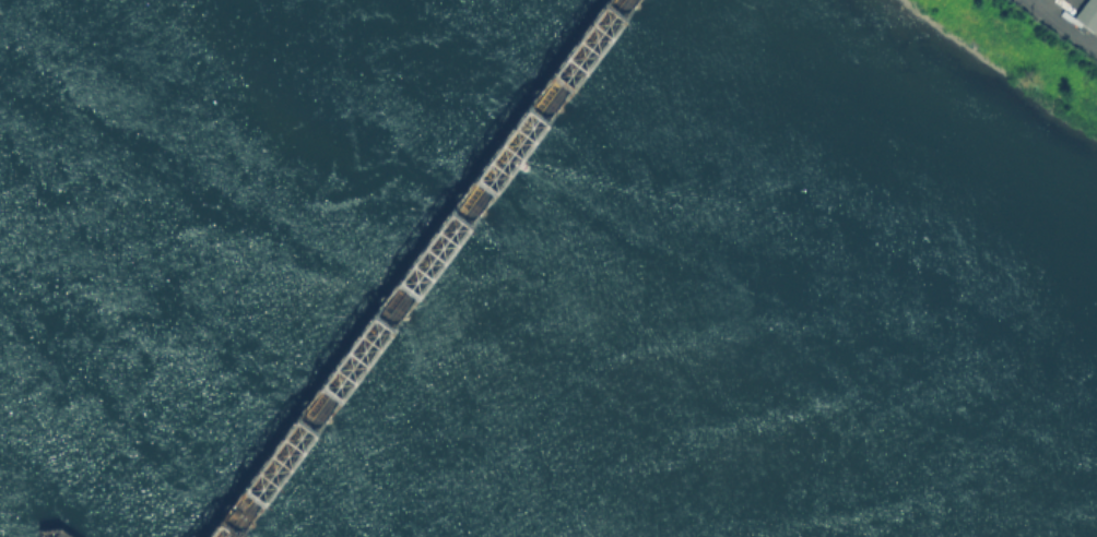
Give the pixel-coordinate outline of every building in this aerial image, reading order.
[(1072,15),(1083,0),(1096,0),(1096,23),(1092,31),(1072,15)]
